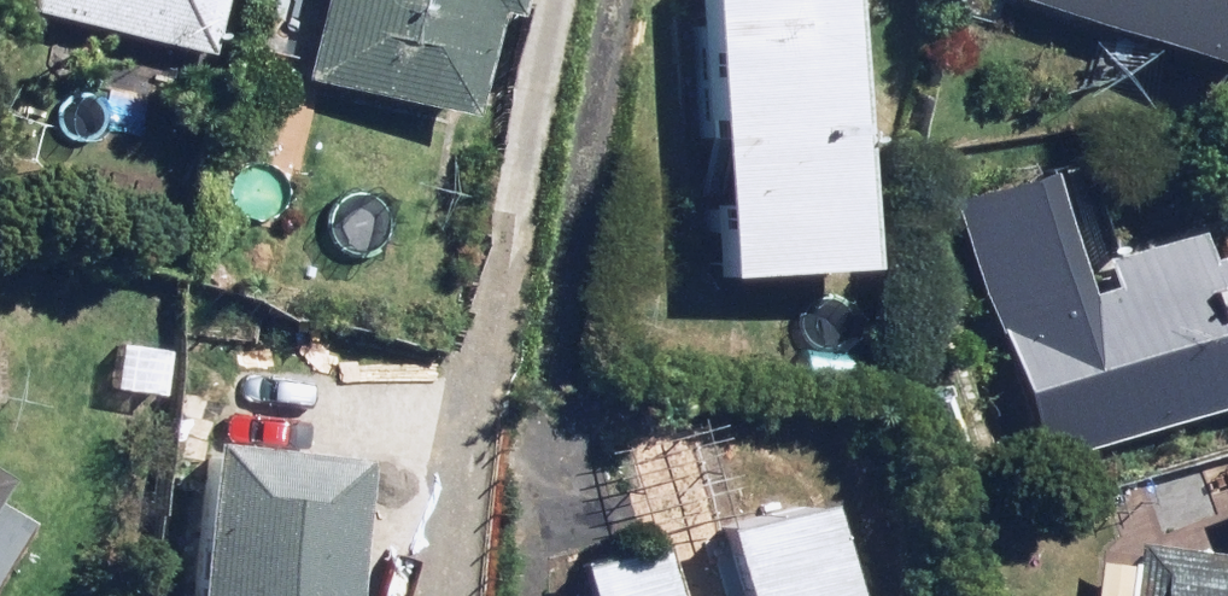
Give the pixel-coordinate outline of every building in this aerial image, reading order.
[(90,19),(78,62),(187,93),(199,50),(211,53),(226,0),(23,0),(90,19)] [(319,77),(477,112),(499,13),(526,19),(530,0),(336,0),(319,77)] [(710,266),(874,259),(863,0),(699,0),(710,266)] [(1227,56),(1227,0),(1045,0),(1227,56)] [(1227,397),(1227,231),(1210,237),(1206,223),(1094,260),(1064,167),(967,199),(1051,455),(1227,397)] [(589,561),(598,595),(870,595),(843,495),(756,519),(730,423),(649,445),(674,538),(589,561)] [(210,437),(197,595),(350,595),(362,450),(210,437)] [(0,486),(0,573),(38,508),(0,486)] [(1216,507),(1227,536),(1227,502),(1216,507)] [(1138,539),(1135,595),(1227,595),(1227,544),(1138,539)]
